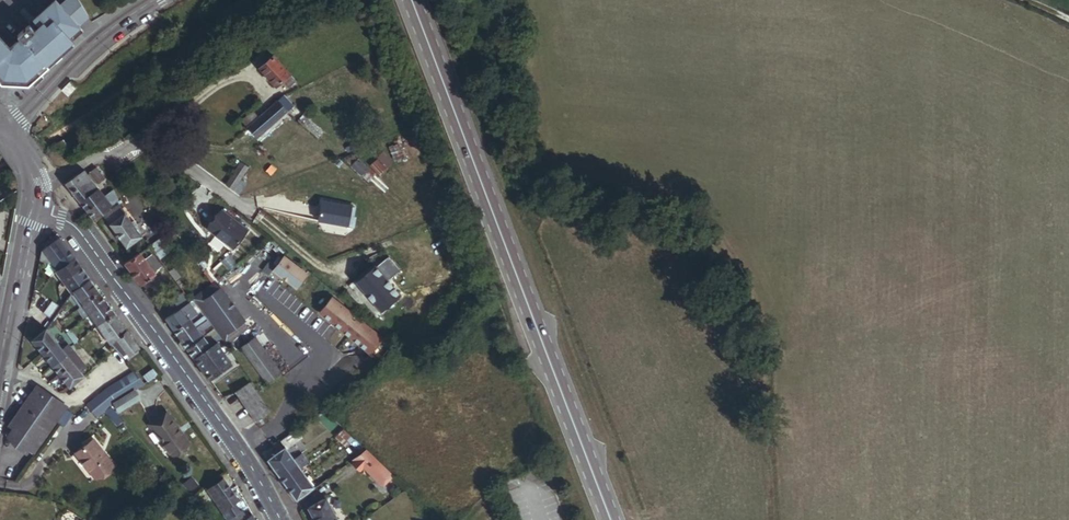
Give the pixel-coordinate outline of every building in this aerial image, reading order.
[(61,7),(80,28),(90,19),(79,0),(68,0),(61,7)] [(2,86),(6,86),(6,83),(25,84),(25,87),(29,87),(50,68),(47,65),(74,41),(70,37),(80,28),(61,7),(56,1),(29,25),(29,26),(18,37),(21,40),(10,49),(0,38),(0,84),(2,86)] [(297,80),(274,57),(260,70),(276,87),(282,83),(287,89),(297,80)] [(68,97),(76,89),(72,83),(63,92),(68,97)] [(256,140),(286,112),(288,114),(291,112),(288,109),(292,106),(282,97),(258,120),(247,130),(256,140)] [(332,143),(292,106),(288,109),(291,112),(288,114),(296,121),(327,148),(332,143)] [(247,130),(258,120),(252,114),(241,124),(247,130)] [(399,146),(388,150),(393,164),(404,160),(399,146)] [(382,156),(377,161),(385,170),(390,165),(382,156)] [(374,177),(357,161),(349,169),(366,185),(374,177)] [(375,163),(370,168),(379,177),(384,172),(375,163)] [(233,192),(252,171),(245,166),(228,189),(233,192)] [(105,181),(97,170),(90,175),(98,186),(105,181)] [(245,184),(254,172),(252,171),(233,192),(237,195),(245,184)] [(73,193),(91,181),(85,173),(84,173),(66,184),(73,193)] [(80,203),(98,190),(91,181),(73,193),(80,203)] [(242,199),(250,188),(245,184),(237,195),(242,199)] [(86,212),(104,199),(98,190),(80,203),(86,212)] [(118,202),(114,192),(104,199),(110,207),(118,202)] [(93,220),(110,207),(104,199),(86,212),(93,220)] [(141,237),(119,207),(104,218),(126,248),(141,237)] [(351,231),(354,213),(324,207),(324,208),(351,231)] [(351,231),(324,208),(320,228),(350,235),(351,231)] [(249,233),(224,212),(209,229),(233,251),(235,248),(216,232),(223,223),(243,240),(249,233)] [(243,240),(223,223),(216,232),(235,248),(243,240)] [(170,252),(161,239),(149,247),(156,257),(159,260),(170,252)] [(75,259),(61,240),(45,252),(44,250),(42,260),(45,265),(50,261),(58,272),(75,259)] [(155,276),(145,262),(148,260),(149,262),(156,257),(149,247),(145,250),(142,252),(125,265),(140,286),(155,276)] [(308,276),(285,258),(275,271),(297,289),(308,276)] [(74,275),(83,269),(75,259),(58,272),(65,282),(74,275)] [(91,281),(83,269),(74,275),(82,288),(91,281)] [(178,280),(172,271),(168,273),(175,282),(178,280)] [(400,300),(375,274),(358,290),(382,316),(400,300)] [(82,288),(74,275),(65,282),(73,294),(82,288)] [(84,305),(100,292),(91,281),(82,288),(73,294),(71,297),(75,300),(78,297),(84,305)] [(201,304),(220,291),(214,284),(196,297),(201,304)] [(242,322),(220,291),(201,304),(224,336),(242,322)] [(108,304),(100,292),(84,305),(92,316),(108,304)] [(190,302),(182,292),(171,300),(173,304),(178,310),(190,302)] [(383,342),(332,300),(321,314),(364,350),(359,357),(365,362),(383,342)] [(51,318),(59,307),(54,302),(46,314),(51,318)] [(173,331),(198,314),(190,302),(178,310),(165,320),(173,331)] [(100,327),(116,316),(108,304),(92,316),(100,327)] [(165,320),(178,310),(173,304),(159,313),(165,320)] [(205,323),(198,314),(173,331),(180,341),(205,323)] [(109,340),(126,329),(116,316),(100,327),(109,340)] [(203,339),(204,338),(200,333),(211,325),(209,321),(205,323),(180,341),(187,350),(203,339)] [(112,344),(128,332),(126,329),(109,340),(112,344)] [(58,344),(47,330),(33,341),(44,355),(58,344)] [(141,350),(128,332),(112,344),(122,357),(127,353),(130,357),(141,350)] [(216,345),(218,343),(215,339),(207,345),(203,339),(187,350),(194,361),(207,352),(216,345)] [(281,375),(256,340),(239,352),(263,387),(281,375)] [(54,367),(68,356),(63,350),(58,344),(44,355),(54,367)] [(226,360),(223,355),(224,353),(223,351),(221,352),(216,345),(207,352),(214,362),(222,373),(231,366),(230,364),(231,363),(228,358),(226,360)] [(85,368),(68,346),(63,350),(68,356),(76,367),(83,375),(85,372),(83,370),(85,368)] [(202,371),(214,362),(207,352),(194,361),(202,371)] [(63,378),(76,367),(68,356),(54,367),(63,378)] [(209,382),(222,373),(214,362),(202,371),(209,382)] [(71,388),(85,377),(83,375),(76,367),(63,378),(71,388)] [(157,376),(152,370),(146,375),(148,378),(147,380),(149,383),(157,376)] [(112,405),(144,386),(134,375),(108,390),(102,395),(112,405)] [(270,414),(250,385),(236,394),(256,424),(270,414)] [(65,414),(67,411),(36,390),(11,428),(15,431),(10,438),(35,455),(58,424),(65,414)] [(112,405),(102,395),(89,407),(98,417),(106,411),(112,405)] [(125,422),(112,405),(106,411),(118,426),(125,422)] [(64,428),(74,415),(69,412),(67,415),(65,414),(58,424),(64,428)] [(192,443),(170,412),(155,423),(167,440),(165,442),(175,456),(192,443)] [(286,448),(300,437),(298,434),(283,445),(285,448),(286,448)] [(288,451),(303,441),(300,437),(286,448),(288,451)] [(86,465),(101,448),(95,440),(77,452),(86,465)] [(114,466),(101,448),(86,465),(96,478),(114,466)] [(295,461),(288,451),(286,448),(285,448),(268,460),(277,473),(295,461)] [(392,474),(368,451),(355,461),(364,469),(367,466),(383,483),(392,474)] [(309,465),(303,456),(295,461),(302,470),(309,465)] [(306,475),(302,470),(295,461),(277,473),(288,488),(306,475)] [(298,502),(316,489),(306,475),(288,488),(298,502)] [(182,481),(187,489),(195,484),(190,476),(182,481)] [(217,502),(232,492),(224,480),(209,491),(217,502)] [(235,505),(239,502),(232,492),(217,502),(224,512),(235,505)] [(327,498),(309,509),(316,519),(340,519),(327,498)] [(235,505),(224,512),(229,519),(235,519),(234,518),(241,513),(235,505)] [(243,512),(241,513),(234,518),(235,519),(247,519),(249,519),(243,512)]
